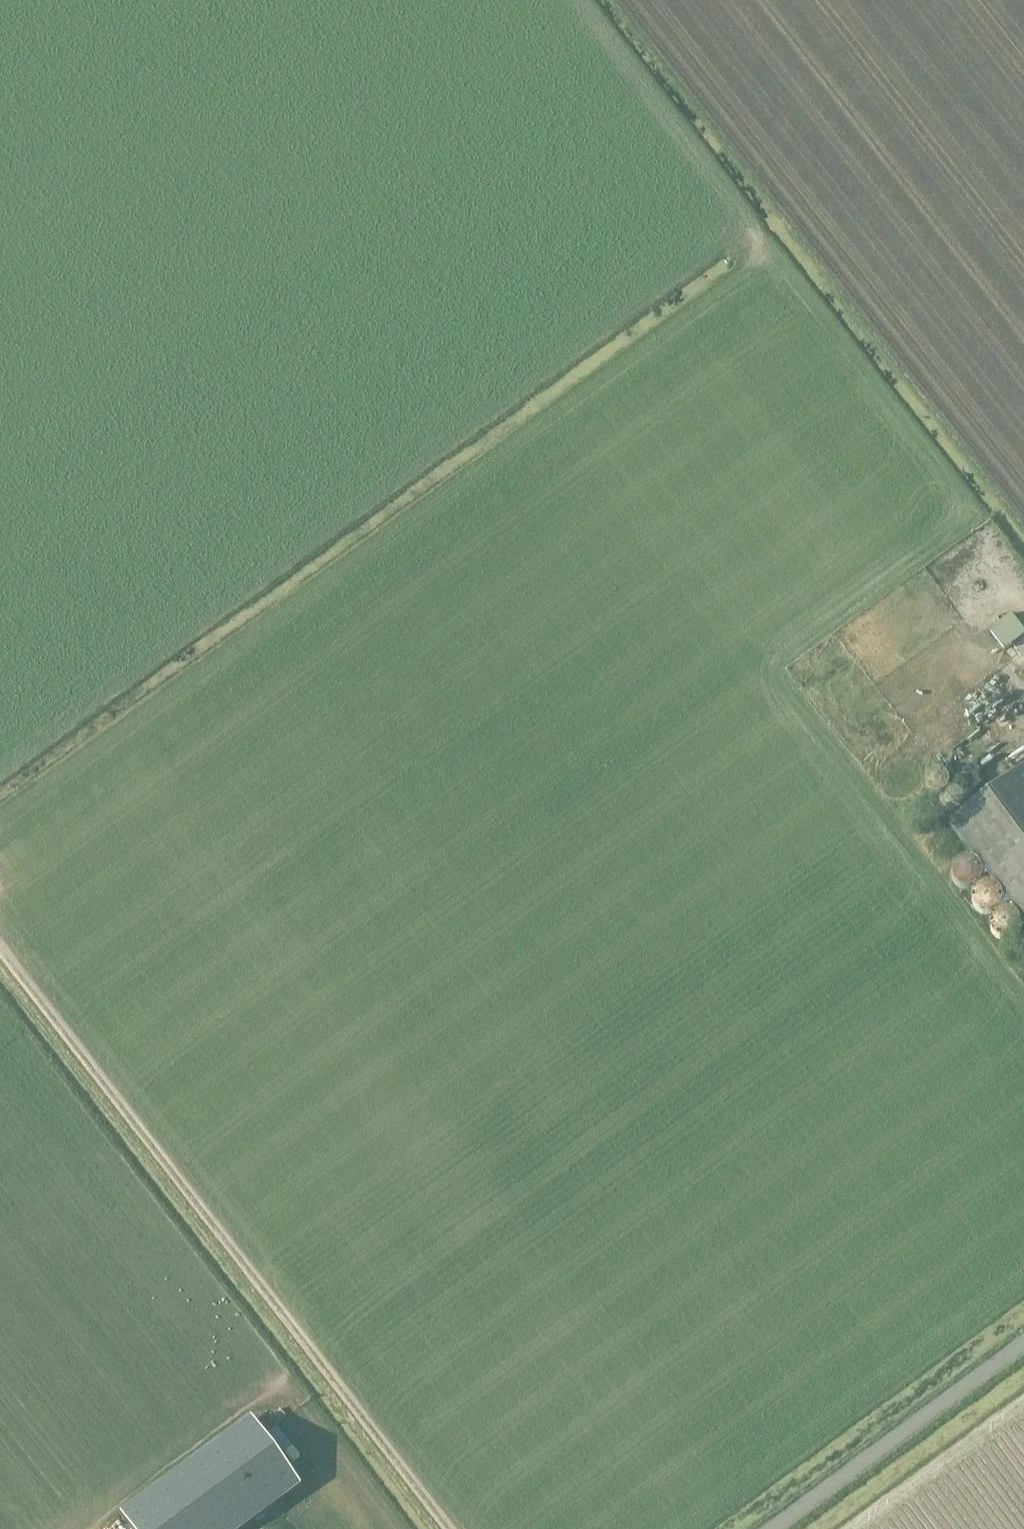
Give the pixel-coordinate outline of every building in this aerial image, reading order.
[(1023,635),(1023,615),(1018,607),(996,624),(1011,645),(1023,635)] [(975,635),(962,641),(968,653),(981,647),(975,635)] [(979,690),(971,695),(982,712),(990,707),(979,690)] [(947,824),(1023,929),(1023,766),(947,824)] [(120,1515),(123,1518),(131,1528),(238,1528),(300,1484),(251,1420),(120,1515)]
